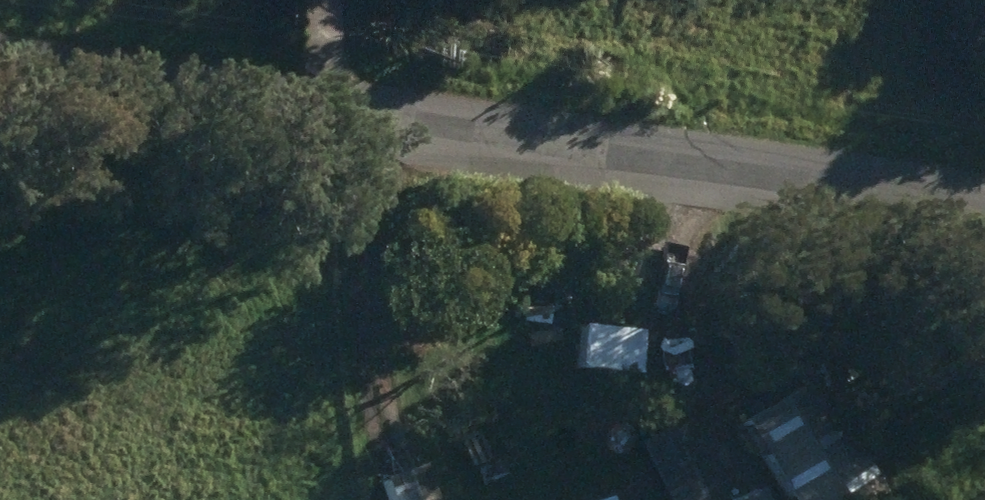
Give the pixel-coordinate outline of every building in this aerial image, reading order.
[(728,426),(777,499),(864,499),(871,495),(798,382),(728,426)]
